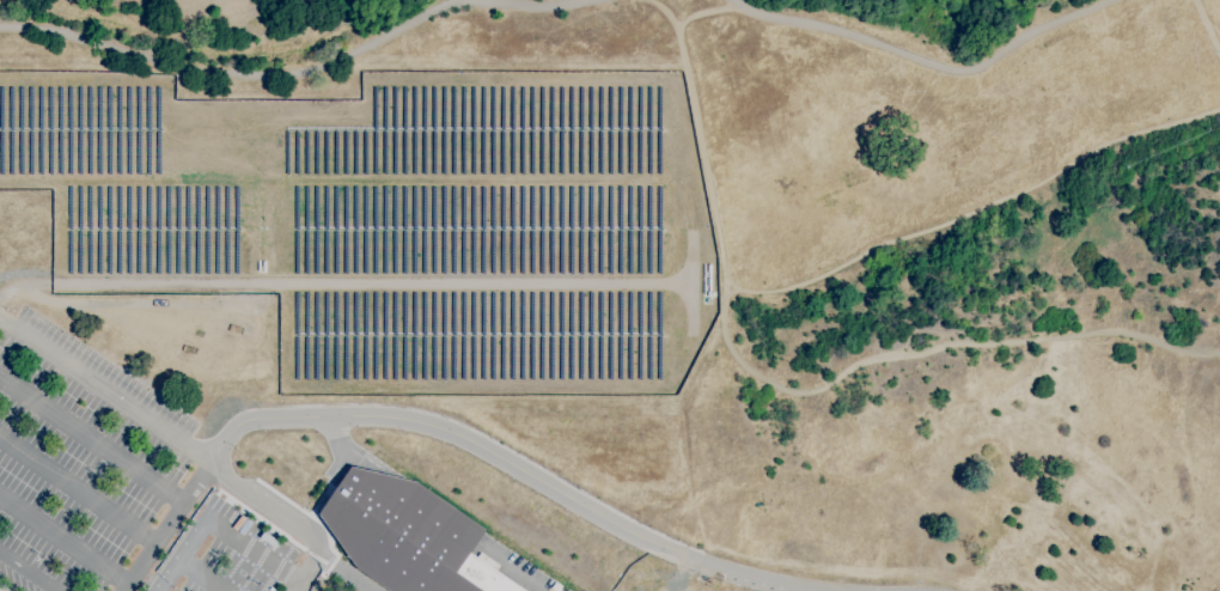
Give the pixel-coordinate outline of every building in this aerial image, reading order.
[(470,550),(529,590),(393,590),(358,566),(319,511),(335,486),(352,462),(413,480),(486,529),(470,550)]
